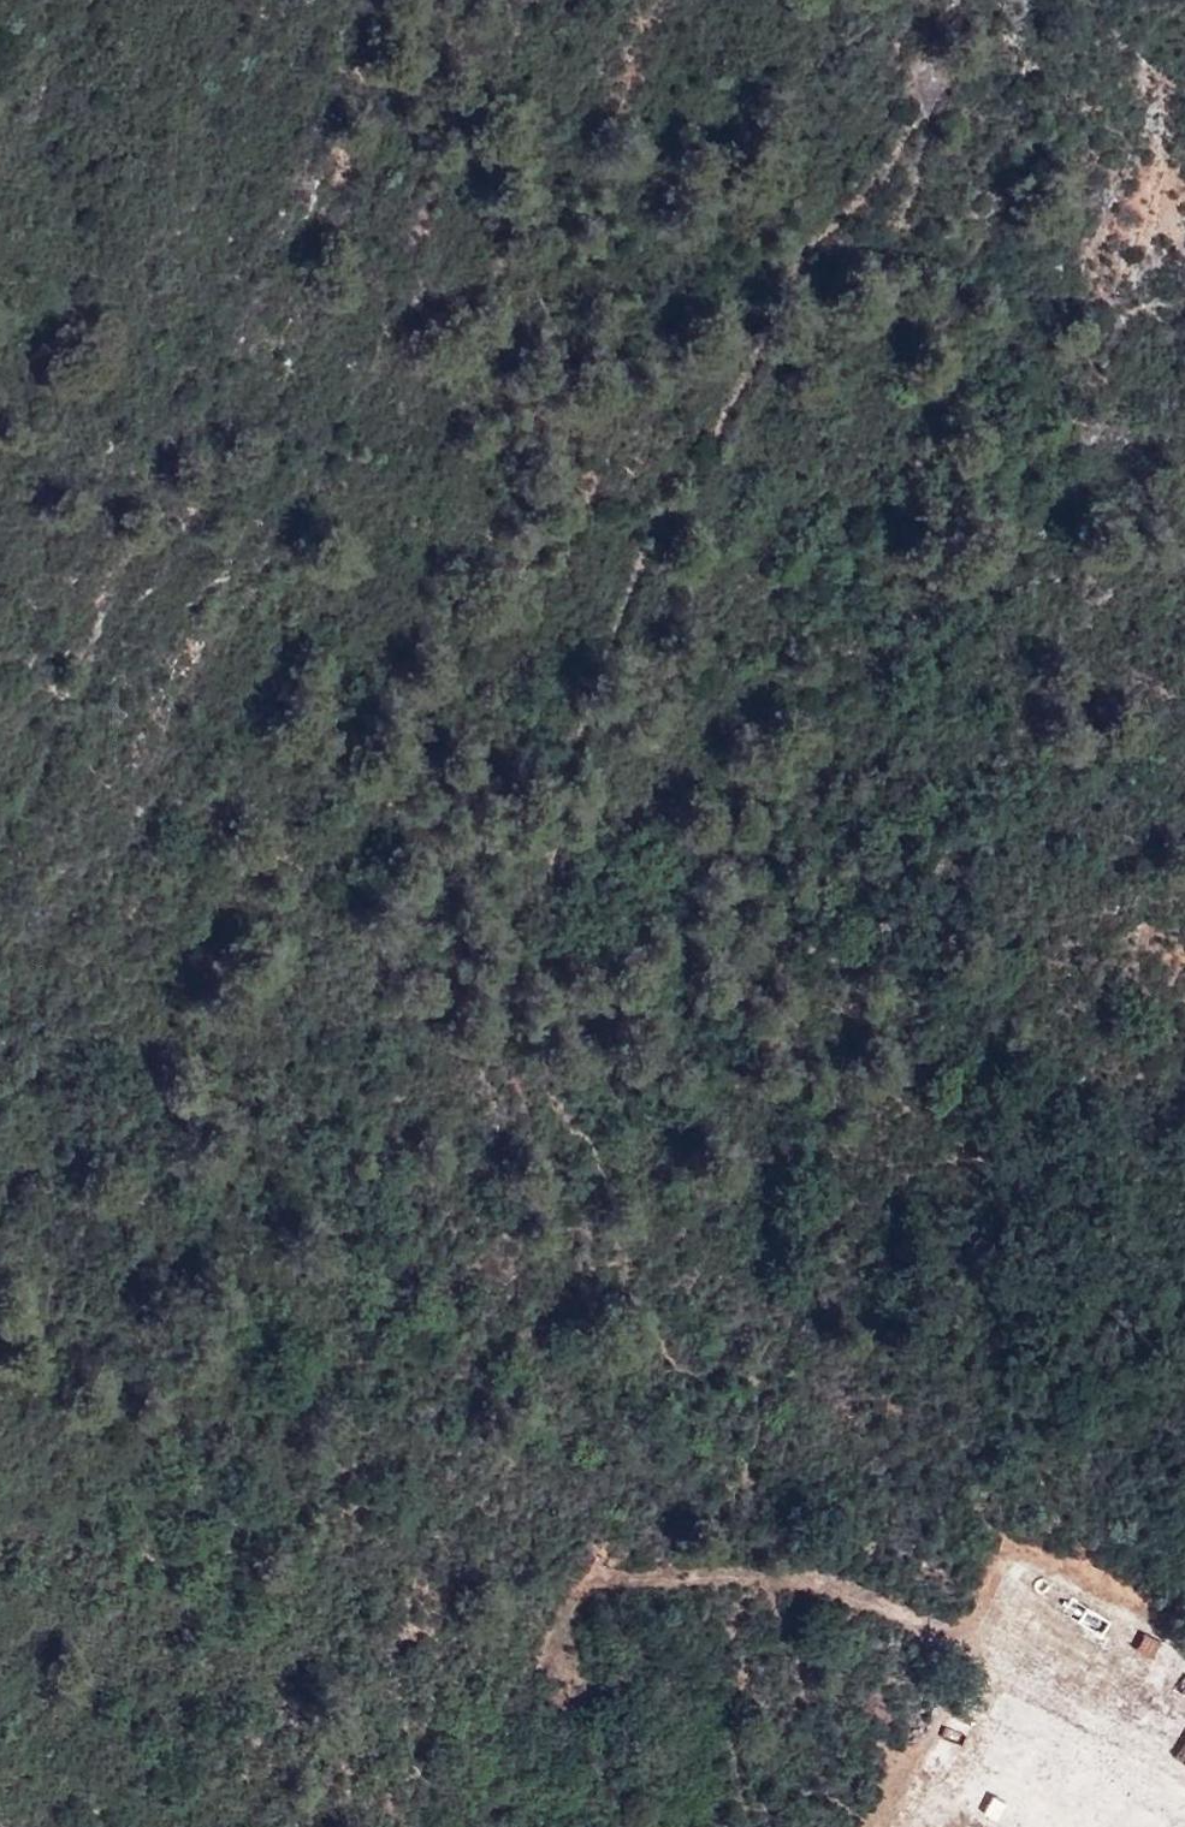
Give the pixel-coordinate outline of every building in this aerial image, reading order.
[(1156,1813),(1127,1803),(1120,1826),(1151,1826),(1156,1813)]
